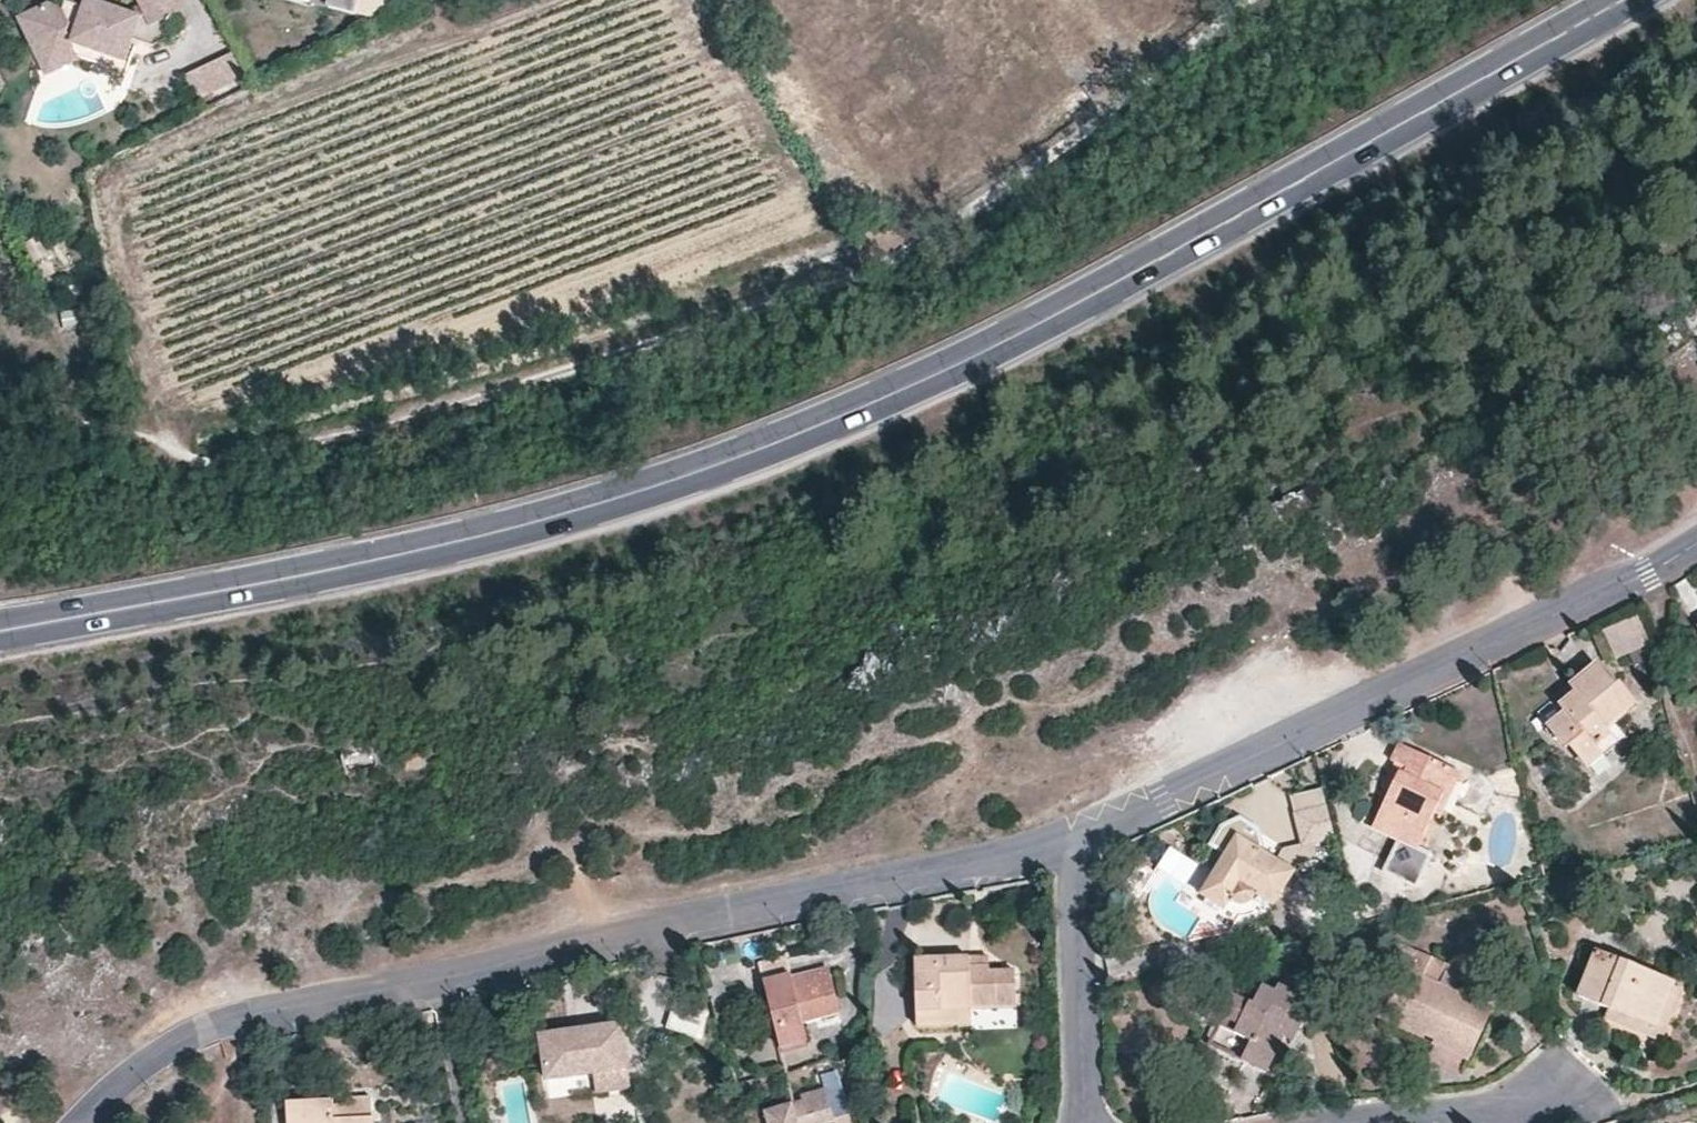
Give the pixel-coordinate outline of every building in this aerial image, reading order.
[(88,0),(87,0),(84,7),(65,0),(62,8),(48,4),(18,18),(36,53),(64,39),(129,63),(137,41),(152,46),(183,32),(169,3),(175,0),(139,0),(145,14),(139,17),(88,0)] [(352,0),(321,0),(320,3),(349,11),(352,0)] [(225,54),(181,74),(192,100),(237,79),(225,54)] [(1558,707),(1564,714),(1548,728),(1565,749),(1569,746),(1587,767),(1602,754),(1596,748),(1618,731),(1612,723),(1635,705),(1617,683),(1612,687),(1595,666),(1570,687),(1575,694),(1558,707)] [(1624,738),(1618,731),(1596,748),(1602,754),(1624,738)] [(1394,763),(1399,765),(1388,791),(1371,827),(1397,839),(1382,872),(1414,887),(1430,855),(1418,848),(1433,814),(1442,796),(1448,798),(1460,773),(1399,744),(1390,762),(1394,763)] [(1399,765),(1394,763),(1382,789),(1388,791),(1399,765)] [(1326,805),(1322,788),(1290,795),(1294,813),(1326,805)] [(1433,814),(1439,817),(1448,798),(1442,796),(1433,814)] [(1334,836),(1326,805),(1294,813),(1302,843),(1311,841),(1334,836)] [(1226,854),(1200,895),(1223,910),(1231,901),(1239,903),(1247,902),(1255,894),(1272,905),(1293,873),(1283,867),(1273,861),(1256,850),(1258,846),(1254,831),(1237,820),(1222,828),(1212,845),(1226,854)] [(1315,858),(1311,841),(1302,843),(1280,849),(1273,861),(1283,867),(1315,858)] [(1490,1009),(1468,999),(1437,985),(1447,965),(1415,951),(1384,1016),(1437,1042),(1439,1035),(1472,1050),(1466,1062),(1473,1065),(1497,1012),(1490,1009)] [(986,960),(985,952),(913,954),(915,1020),(943,1019),(943,1001),(969,1001),(987,1000),(986,987),(1010,987),(1009,960),(986,960)] [(1579,997),(1609,1009),(1655,1027),(1674,983),(1597,952),(1579,997)] [(758,967),(762,983),(788,976),(784,960),(758,967)] [(1468,999),(1478,979),(1447,965),(1437,985),(1468,999)] [(806,1041),(800,1022),(839,1011),(829,971),(790,981),(788,976),(762,983),(779,1048),(806,1041)] [(1201,1016),(1218,1024),(1251,1041),(1241,1060),(1264,1072),(1284,1036),(1289,1025),(1298,1028),(1308,1010),(1292,1002),(1295,995),(1278,987),(1275,994),(1263,987),(1259,994),(1236,983),(1230,993),(1215,986),(1201,1016)] [(1674,983),(1655,1027),(1609,1009),(1605,1017),(1661,1040),(1684,987),(1674,983)] [(986,987),(987,1000),(1010,999),(1010,987),(986,987)] [(675,1001),(666,1030),(698,1039),(707,1010),(675,1001)] [(943,1001),(943,1019),(969,1019),(969,1001),(943,1001)] [(464,1009),(466,1019),(489,1014),(487,1004),(464,1009)] [(619,1025),(538,1036),(544,1080),(590,1073),(593,1093),(595,1092),(629,1087),(619,1025)] [(1298,1028),(1289,1025),(1284,1036),(1292,1039),(1298,1028)] [(1437,1042),(1434,1046),(1466,1062),(1472,1050),(1439,1035),(1437,1042)] [(439,1064),(437,1048),(420,1050),(423,1067),(439,1064)] [(800,1106),(767,1115),(769,1122),(833,1122),(822,1091),(798,1098),(800,1106)] [(372,1104),(349,1103),(349,1109),(334,1108),(334,1103),(289,1101),(288,1122),(371,1122),(372,1104)]
